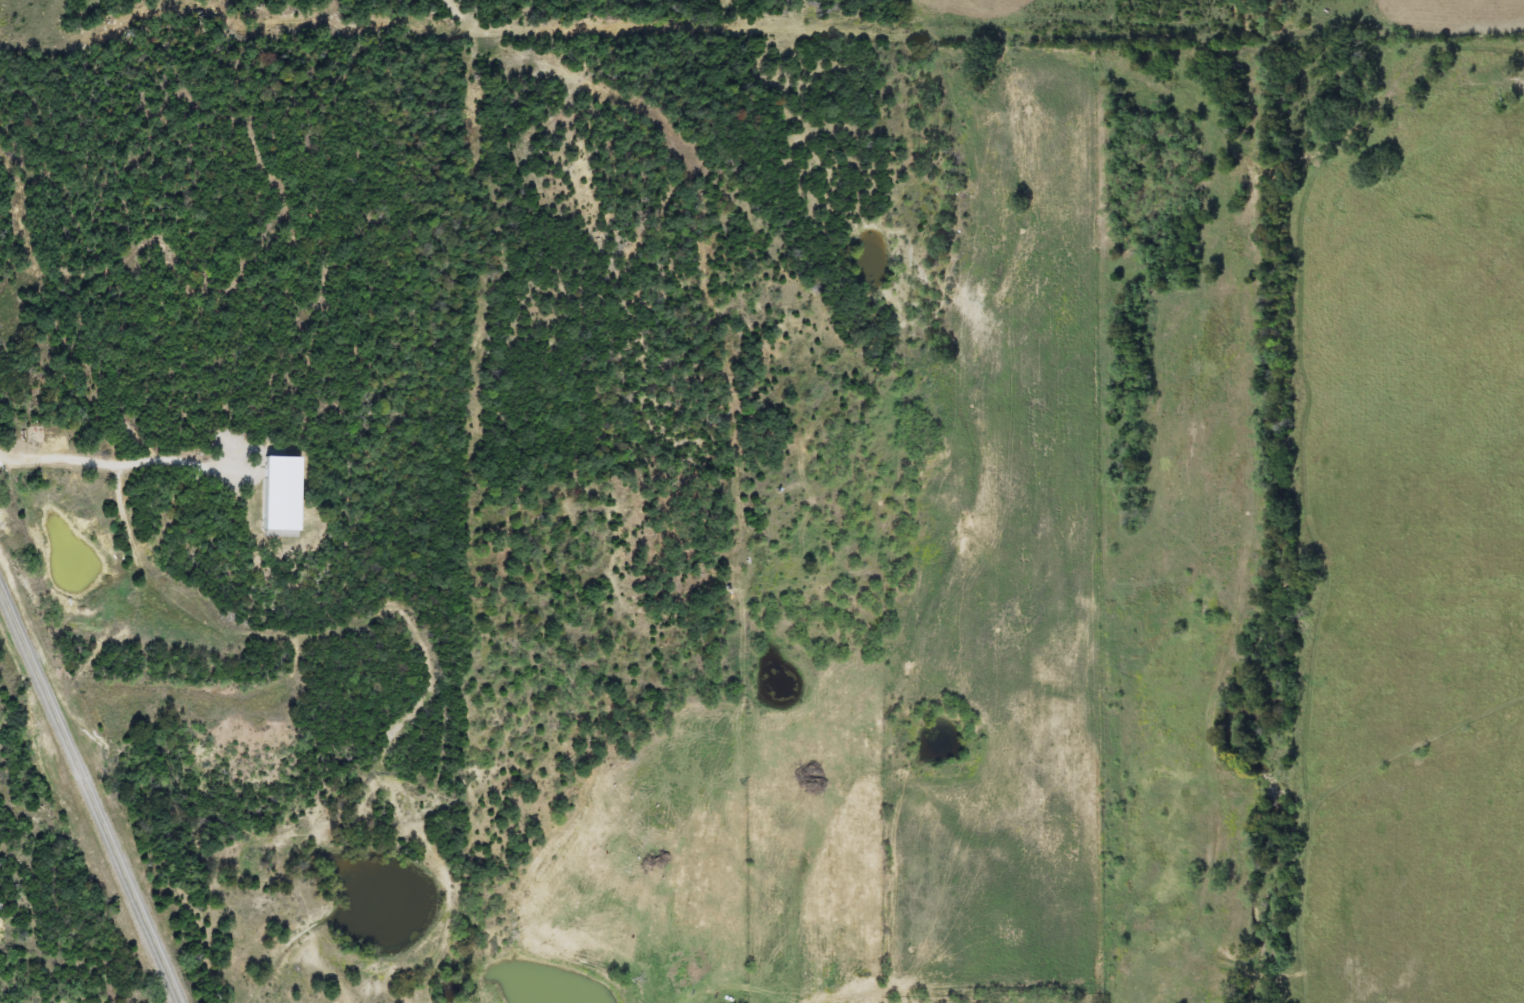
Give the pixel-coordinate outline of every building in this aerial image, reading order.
[(301,452),(301,527),(264,527),(265,452),(301,452)]
